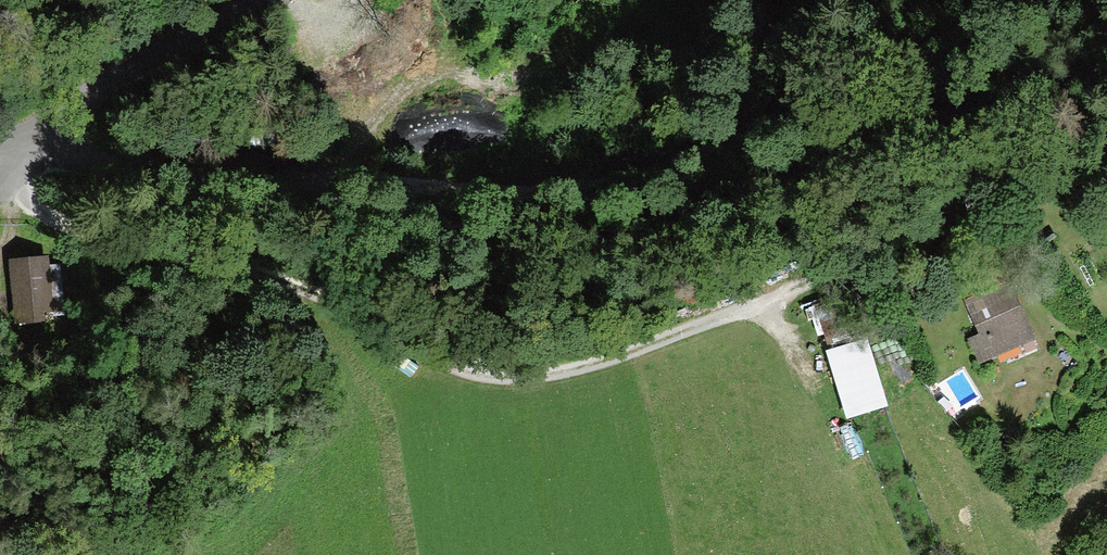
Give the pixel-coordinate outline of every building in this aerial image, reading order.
[(48,273),(5,275),(8,333),(51,330),(48,273)] [(979,352),(1024,338),(1008,287),(962,301),(979,352)] [(839,411),(880,399),(864,343),(822,355),(839,411)]
